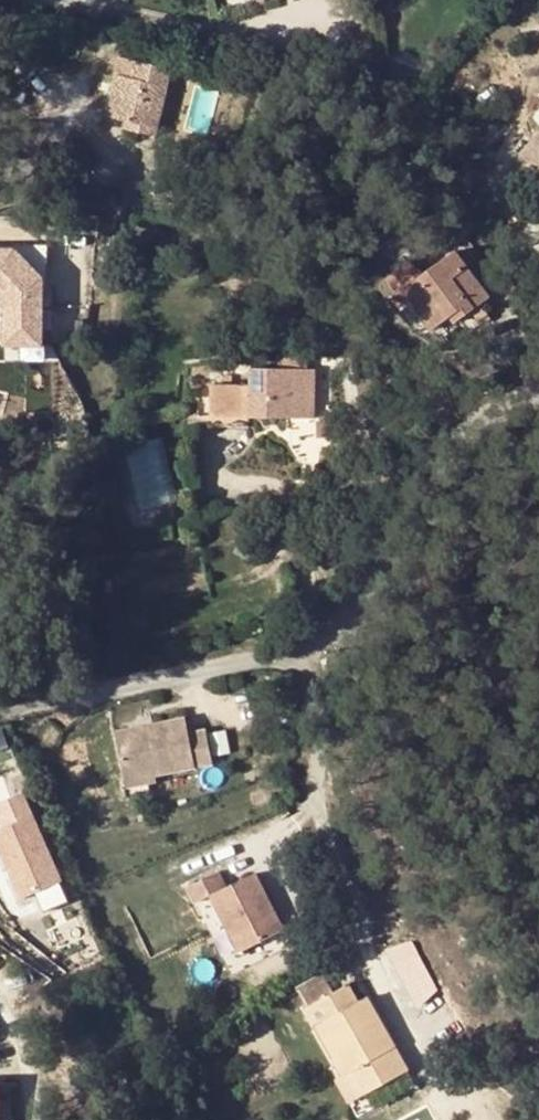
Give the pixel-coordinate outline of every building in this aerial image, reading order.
[(131,79),(118,76),(108,118),(123,121),(157,128),(170,70),(135,62),(131,79)] [(211,133),(216,91),(195,88),(190,130),(211,133)] [(155,138),(157,128),(123,121),(121,130),(155,138)] [(522,156),(538,172),(538,139),(522,156)] [(0,249),(0,295),(9,303),(8,344),(42,344),(42,277),(15,249),(0,249)] [(409,263),(386,281),(398,296),(391,301),(398,311),(410,303),(431,332),(449,319),(456,314),(461,321),(470,314),(481,305),(489,299),(453,252),(420,277),(409,263)] [(481,305),(470,314),(479,326),(490,317),(481,305)] [(456,314),(449,319),(454,326),(461,321),(456,314)] [(279,370),(307,370),(307,356),(279,356),(279,370)] [(315,371),(307,370),(279,370),(249,370),(249,387),(249,418),(314,419),(315,371)] [(211,385),(210,416),(249,418),(249,387),(211,385)] [(249,418),(210,416),(198,416),(198,427),(249,429),(249,418)] [(140,508),(175,504),(167,437),(131,442),(140,508)] [(185,718),(114,732),(123,779),(153,773),(210,761),(204,731),(188,734),(185,718)] [(153,773),(123,779),(125,784),(154,778),(153,773)] [(67,877),(27,789),(0,801),(0,804),(9,824),(0,829),(0,838),(26,896),(67,877)] [(220,870),(190,884),(197,900),(212,893),(238,951),(282,931),(256,873),(226,887),(220,870)] [(323,977),(296,989),(305,1009),(332,993),(323,977)] [(380,1042),(388,1038),(365,999),(357,1003),(347,985),(305,1009),(342,1075),(336,1079),(349,1102),(406,1070),(392,1048),(385,1052),(380,1042)] [(392,1048),(388,1038),(380,1042),(385,1052),(392,1048)]
